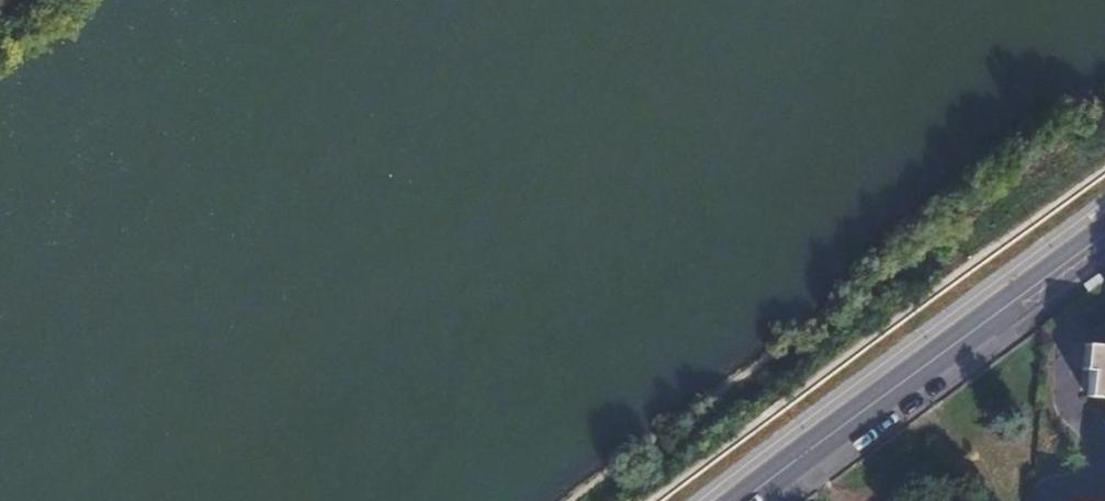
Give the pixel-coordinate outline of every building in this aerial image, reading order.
[(1095,346),(1089,397),(1104,399),(1104,347),(1095,346)]
